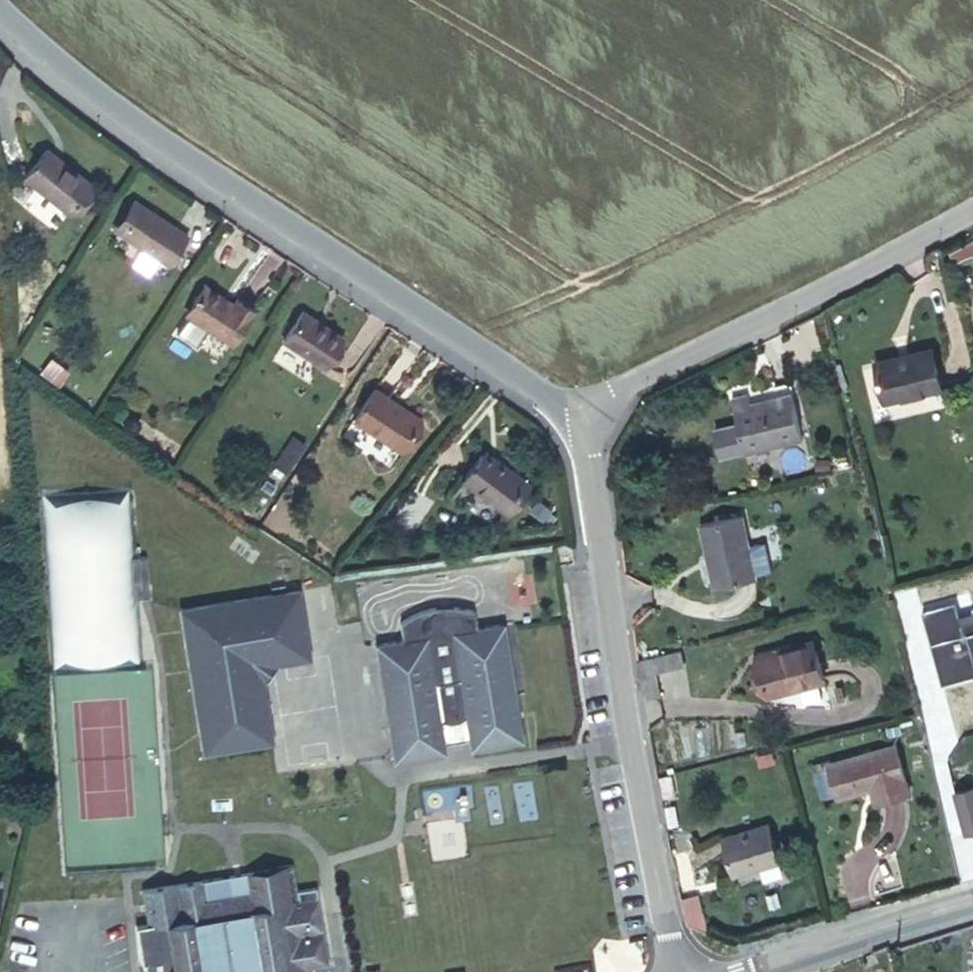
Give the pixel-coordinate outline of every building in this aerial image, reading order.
[(69,212),(91,183),(46,148),(23,176),(69,212)] [(118,233),(138,203),(132,199),(113,229),(118,233)] [(187,236),(138,203),(118,233),(168,265),(187,236)] [(949,253),(957,267),(972,258),(972,240),(949,253)] [(231,343),(253,311),(236,299),(232,304),(204,284),(185,313),(231,343)] [(323,366),(342,337),(302,311),(282,340),(323,366)] [(220,357),(227,346),(209,334),(202,346),(220,357)] [(940,387),(931,349),(876,362),(885,400),(940,387)] [(60,387),(70,372),(51,359),(41,374),(60,387)] [(399,449),(419,419),(373,388),(353,418),(399,449)] [(803,438),(793,393),(777,397),(777,399),(751,405),(748,394),(732,397),(745,451),(803,438)] [(285,472),(304,444),(291,436),(273,464),(285,472)] [(503,510),(524,481),(495,459),(493,463),(481,453),(483,450),(482,449),(461,478),(503,510)] [(495,459),(483,450),(481,453),(493,463),(495,459)] [(507,512),(528,483),(524,481),(503,510),(507,512)] [(137,598),(133,556),(133,555),(129,490),(43,495),(55,672),(141,666),(137,598)] [(748,544),(741,514),(701,523),(715,587),(755,578),(754,572),(771,569),(764,540),(748,544)] [(148,597),(145,556),(133,556),(137,598),(148,597)] [(309,657),(298,589),(278,593),(284,629),(259,633),(263,656),(266,659),(256,672),(261,675),(268,665),(309,657)] [(266,659),(263,656),(259,633),(284,629),(278,593),(181,609),(204,752),(271,741),(261,675),(256,672),(266,659)] [(499,671),(506,669),(510,664),(504,628),(499,624),(476,628),(473,611),(464,608),(443,607),(434,608),(424,610),(413,614),(399,622),(402,640),(379,643),(376,648),(382,686),(386,689),(393,688),(396,709),(390,710),(386,715),(392,752),(397,756),(440,749),(444,744),(440,720),(447,722),(452,721),(456,720),(460,719),(465,715),(469,739),(469,746),(474,749),(518,742),(521,737),(514,693),(510,690),(502,691),(499,671)] [(934,627),(917,631),(925,666),(942,662),(934,627)] [(793,651),(761,660),(769,694),(824,680),(814,640),(792,646),(793,651)] [(793,651),(792,646),(759,654),(761,660),(793,651)] [(682,662),(678,650),(638,659),(640,673),(682,662)] [(514,693),(510,664),(506,669),(499,671),(502,691),(510,690),(514,693)] [(660,697),(656,677),(641,680),(643,694),(647,693),(659,698),(660,697)] [(396,709),(393,688),(386,689),(382,686),(386,715),(390,710),(396,709)] [(469,739),(465,715),(460,719),(456,720),(452,721),(447,722),(440,720),(444,744),(469,739)] [(393,762),(446,754),(444,744),(440,749),(397,756),(392,752),(393,762)] [(909,792),(895,744),(829,762),(838,796),(872,786),(875,801),(909,792)] [(448,786),(421,789),(424,813),(451,810),(448,786)] [(954,791),(966,833),(972,831),(972,786),(954,791)] [(779,860),(769,823),(723,835),(733,873),(779,860)] [(312,886),(294,889),(289,864),(139,889),(145,924),(133,926),(139,964),(150,971),(297,971),(301,967),(325,963),(312,886)]
